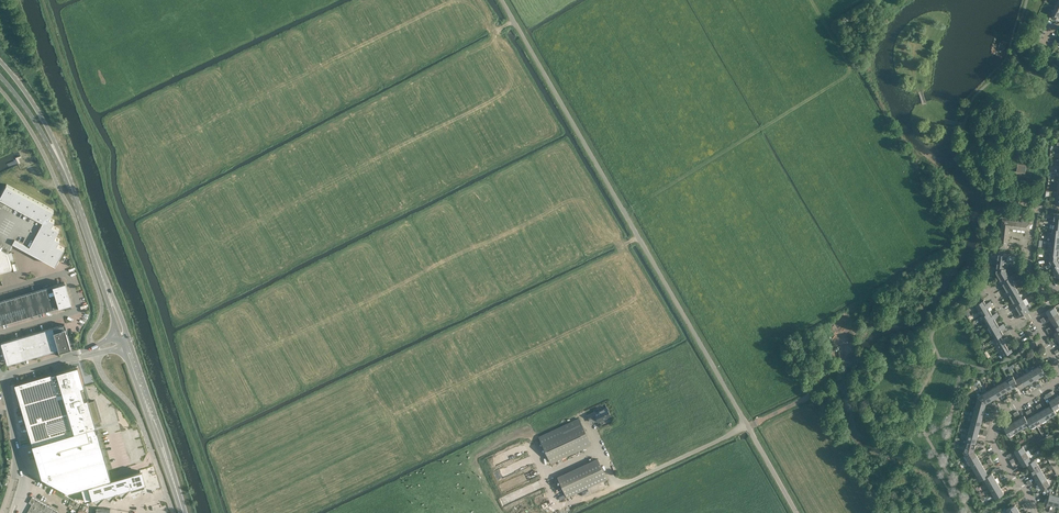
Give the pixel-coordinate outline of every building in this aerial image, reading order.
[(1025,173),(1027,162),(1018,161),(1017,171),(1025,173)] [(0,196),(0,248),(8,252),(13,242),(36,254),(39,250),(45,254),(43,258),(56,264),(65,248),(57,244),(60,239),(55,236),(59,229),(52,225),(55,220),(50,217),(54,210),(7,184),(0,196)] [(999,247),(1007,248),(1009,228),(1029,230),(1030,222),(1026,222),(1027,220),(1022,220),(1022,221),(1002,219),(999,247)] [(12,267),(10,259),(9,258),(9,256),(8,252),(0,248),(0,270),(12,267)] [(1052,267),(1058,263),(1058,259),(1058,258),(1049,261),(1050,263),(1046,265),(1047,268),(1052,265),(1052,267)] [(1006,268),(1007,262),(993,260),(992,262),(997,263),(996,267),(1006,268)] [(1006,268),(996,267),(992,266),(992,269),(996,270),(996,272),(998,276),(1006,271),(1006,270),(1006,268)] [(1010,277),(1006,271),(998,276),(1000,280),(995,283),(996,285),(997,284),(1010,277)] [(1013,283),(1010,277),(997,284),(998,286),(1003,284),(1005,287),(1013,283)] [(0,301),(0,324),(71,303),(64,282),(0,301)] [(1016,288),(1013,283),(1005,287),(1007,291),(1003,293),(1004,295),(1016,288)] [(1019,294),(1016,288),(1004,295),(1005,297),(1009,295),(1011,298),(1019,294)] [(1023,299),(1019,294),(1011,298),(1014,302),(1009,304),(1011,306),(1023,299)] [(1026,305),(1023,299),(1011,306),(1012,308),(1016,306),(1018,310),(1026,305)] [(976,304),(979,310),(991,303),(990,301),(986,304),(984,300),(976,304)] [(982,316),(990,311),(988,307),(992,305),(991,303),(979,310),(982,316)] [(1029,311),(1026,305),(1018,310),(1020,313),(1016,316),(1017,318),(1029,311)] [(1046,311),(1049,317),(1058,312),(1055,306),(1046,311)] [(982,316),(986,321),(998,314),(997,312),(992,315),(990,311),(982,316)] [(1058,312),(1049,317),(1052,322),(1058,318),(1058,314),(1058,312)] [(998,314),(986,321),(989,327),(997,322),(995,318),(999,316),(998,314)] [(989,327),(992,332),(1004,325),(1003,323),(999,326),(997,322),(989,327)] [(64,324),(1,342),(2,344),(5,356),(7,364),(59,349),(60,351),(71,348),(71,345),(64,324)] [(992,332),(995,338),(1001,335),(1004,334),(1001,329),(1005,327),(1004,325),(992,332)] [(992,340),(996,345),(1008,338),(1007,336),(1003,339),(1001,335),(995,338),(992,340)] [(996,345),(999,351),(1007,346),(1005,343),(1009,340),(1008,338),(996,345)] [(1009,350),(1007,346),(999,351),(1002,357),(1014,350),(1013,348),(1009,350)] [(1040,365),(1035,368),(1040,376),(1045,373),(1040,365)] [(68,368),(15,384),(32,444),(42,477),(68,491),(81,487),(82,487),(111,478),(96,426),(95,422),(100,420),(94,400),(89,401),(82,377),(80,378),(77,367),(68,370),(68,368)] [(1035,379),(1040,376),(1035,368),(1030,371),(1035,379)] [(1030,382),(1035,379),(1030,371),(1025,373),(1030,382)] [(1025,373),(1021,376),(1026,385),(1030,382),(1025,373)] [(1013,376),(1008,379),(1013,387),(1018,385),(1015,379),(1013,376)] [(1020,388),(1026,385),(1021,376),(1015,379),(1018,385),(1020,388)] [(1008,379),(1003,382),(1008,390),(1013,387),(1008,379)] [(997,385),(1002,393),(1008,390),(1003,382),(997,385)] [(993,388),(997,396),(1002,393),(997,385),(993,388)] [(988,391),(993,399),(997,396),(993,388),(988,391)] [(982,394),(987,402),(993,399),(988,391),(982,394)] [(977,402),(986,404),(987,403),(987,402),(982,394),(978,396),(977,402)] [(1058,406),(1058,405),(1055,398),(1049,401),(1051,404),(1054,409),(1058,406)] [(1046,408),(1050,416),(1056,413),(1054,409),(1051,404),(1046,408)] [(594,412),(587,415),(590,422),(597,419),(598,422),(606,418),(611,416),(607,407),(595,413),(594,412)] [(974,412),(983,415),(985,409),(975,407),(974,412)] [(1046,408),(1041,410),(1046,419),(1050,416),(1046,408)] [(1037,413),(1042,421),(1046,419),(1041,410),(1037,413)] [(1037,413),(1032,416),(1037,424),(1042,421),(1037,413)] [(1025,415),(1019,418),(1024,427),(1029,424),(1027,419),(1025,415)] [(1029,424),(1031,428),(1037,424),(1032,416),(1027,419),(1029,424)] [(1024,427),(1019,418),(1015,421),(1020,429),(1024,427)] [(579,419),(539,437),(551,462),(591,444),(579,419)] [(1015,421),(1010,424),(1015,432),(1020,429),(1015,421)] [(980,426),(971,423),(969,429),(979,431),(980,426)] [(1015,432),(1010,424),(1004,427),(1009,436),(1015,432)] [(977,437),(968,434),(966,440),(976,443),(977,437)] [(965,446),(974,448),(976,443),(966,440),(965,446)] [(966,456),(974,451),(974,450),(974,448),(965,446),(963,451),(966,456)] [(1014,451),(1017,456),(1026,451),(1022,446),(1014,451)] [(969,461),(977,456),(974,451),(966,456),(969,461)] [(1017,456),(1020,461),(1028,456),(1026,451),(1017,456)] [(977,456),(969,461),(971,465),(980,460),(977,456)] [(1032,461),(1031,461),(1028,456),(1020,461),(1023,466),(1027,464),(1032,461)] [(1035,458),(1031,461),(1032,461),(1027,464),(1030,469),(1038,464),(1035,458)] [(598,459),(557,477),(567,497),(607,479),(598,459)] [(980,460),(971,465),(974,470),(982,465),(980,460)] [(1030,469),(1033,474),(1041,469),(1038,464),(1030,469)] [(982,465),(974,470),(977,475),(985,470),(982,465)] [(82,487),(81,487),(85,501),(93,498),(98,503),(103,497),(105,495),(110,499),(116,494),(118,491),(123,496),(128,490),(131,487),(131,490),(145,486),(144,484),(146,483),(142,469),(140,470),(111,478),(82,487)] [(1033,474),(1036,479),(1044,474),(1041,469),(1033,474)] [(988,475),(985,470),(977,475),(980,480),(984,478),(988,475)] [(992,473),(988,475),(984,478),(987,483),(995,479),(992,473)] [(1036,479),(1039,484),(1047,479),(1044,474),(1036,479)] [(995,479),(987,483),(990,488),(998,483),(995,479)] [(1047,479),(1039,484),(1042,489),(1050,484),(1047,479)] [(998,483),(990,488),(992,493),(1001,488),(998,483)] [(1001,488),(992,493),(995,498),(1004,493),(1001,488)] [(1047,503),(1053,504),(1056,495),(1050,493),(1047,503)] [(58,512),(32,497),(29,503),(31,504),(26,512),(58,512)] [(1018,509),(1015,504),(1007,509),(1009,512),(1012,512),(1018,509)]
